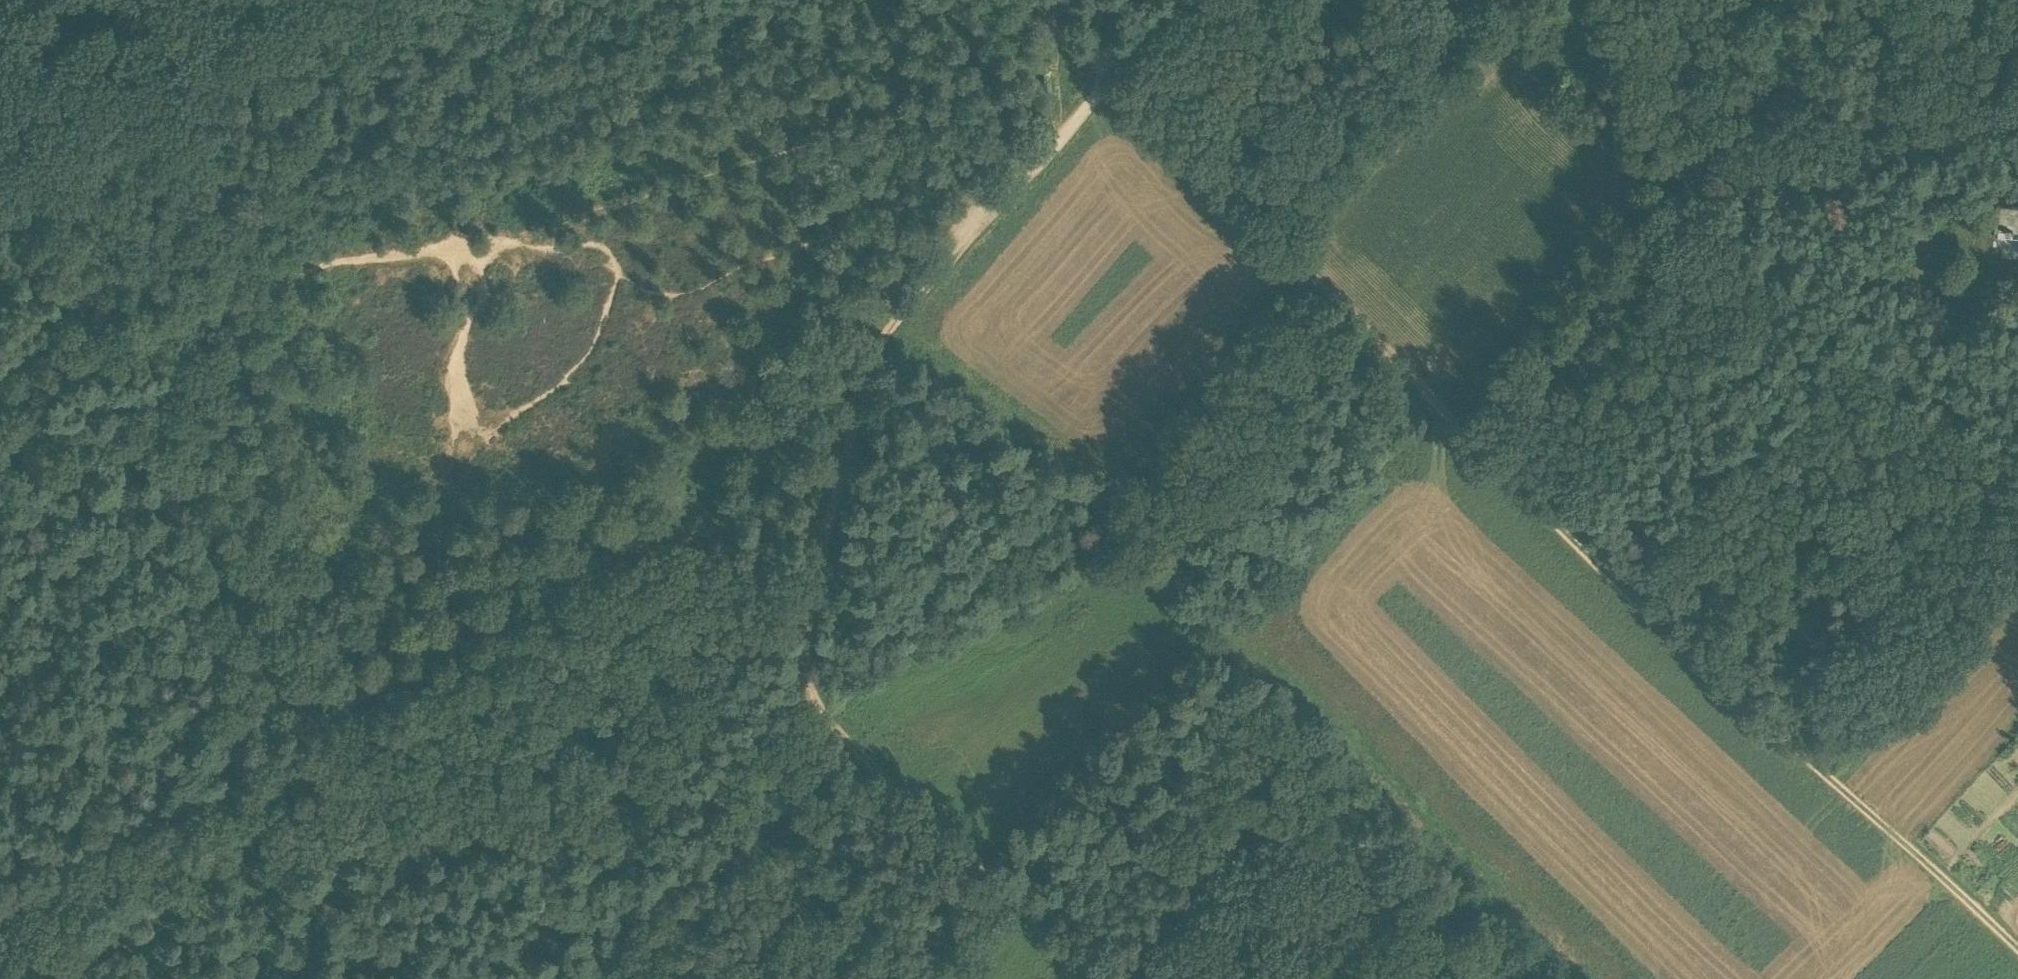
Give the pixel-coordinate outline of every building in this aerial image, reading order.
[(1999,205),(1997,228),(2017,230),(2017,207),(1999,205)]
